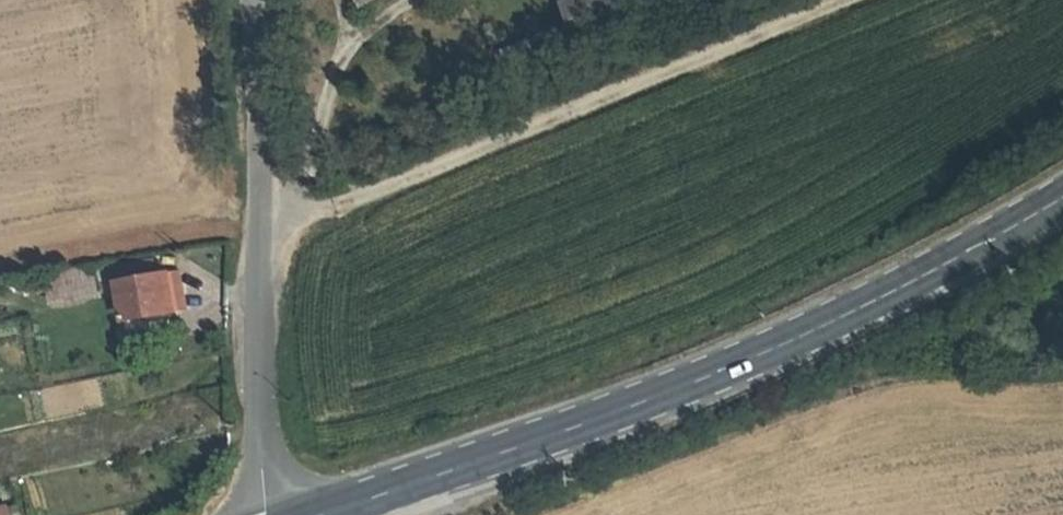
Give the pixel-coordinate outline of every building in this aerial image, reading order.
[(360,12),(387,0),(355,0),(360,12)] [(580,34),(681,0),(569,0),(580,34)] [(169,280),(121,292),(127,328),(175,318),(169,280)]
